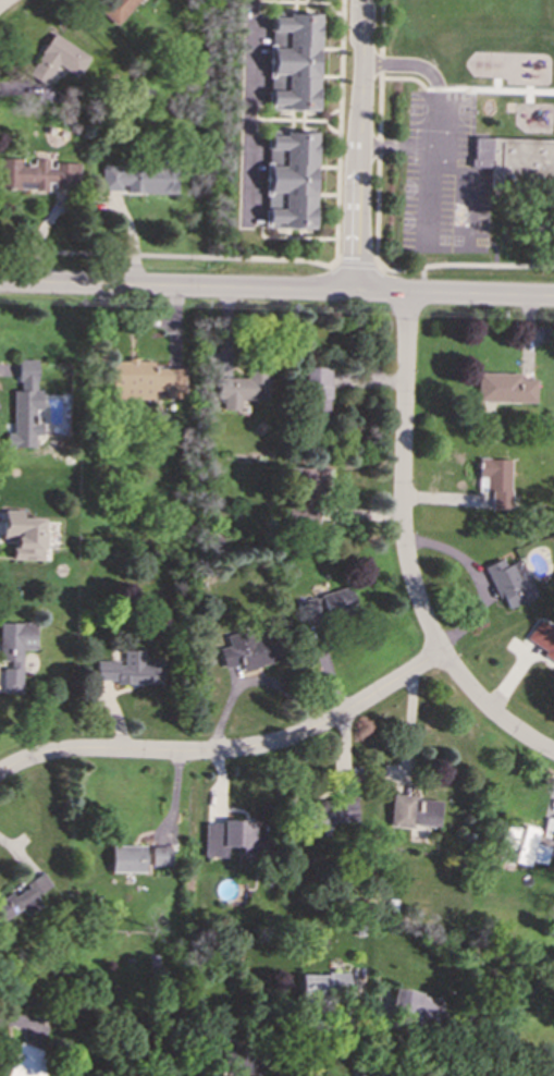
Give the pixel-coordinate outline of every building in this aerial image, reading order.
[(96,9),(113,25),(136,0),(104,0),(96,9)] [(267,110),(318,110),(320,13),(269,12),(267,110)] [(89,58),(51,33),(25,74),(42,85),(56,64),(76,77),(89,58)] [(264,228),(315,229),(317,131),(266,131),(264,228)] [(473,136),(472,166),(494,166),(493,187),(553,189),(553,139),(473,136)] [(50,162),(50,159),(33,159),(33,164),(21,164),(21,158),(0,158),(0,190),(50,191),(50,188),(78,188),(78,163),(50,162)] [(175,194),(175,168),(100,166),(100,192),(175,194)] [(5,449),(34,449),(34,436),(40,436),(40,423),(34,423),(34,411),(39,411),(39,390),(36,390),(36,359),(17,359),(17,390),(12,390),(12,432),(5,432),(5,449)] [(111,399),(184,399),(184,367),(151,367),(151,359),(110,360),(111,399)] [(328,367),(304,367),(305,416),(329,416),(328,367)] [(222,409),(239,409),(239,400),(267,400),(268,369),(247,369),(246,377),(216,376),(216,399),(222,399),(222,409)] [(534,403),(534,379),(519,379),(519,372),(476,372),(476,402),(534,403)] [(509,458),(475,457),(475,491),(491,491),(490,508),(509,509),(509,458)] [(287,467),(287,522),(322,522),(322,467),(287,467)] [(22,518),(22,511),(3,510),(2,541),(13,541),(13,560),(44,561),(45,518),(22,518)] [(504,610),(535,596),(519,559),(504,566),(501,559),(484,566),(504,610)] [(294,602),(300,627),(356,611),(349,587),(294,602)] [(3,663),(3,692),(22,692),(22,649),(35,650),(36,623),(0,622),(0,663),(3,663)] [(544,650),(541,656),(553,663),(553,632),(535,622),(526,639),(544,650)] [(279,661),(272,634),(250,639),(248,631),(225,635),(227,646),(218,648),(222,669),(239,664),(241,670),(279,661)] [(97,661),(97,681),(115,681),(115,683),(162,683),(162,658),(144,658),(144,650),(122,650),(122,660),(97,661)] [(387,827),(411,828),(411,824),(438,826),(440,798),(390,796),(387,827)] [(304,799),(304,830),(334,830),(334,821),(357,821),(357,799),(304,799)] [(263,853),(264,820),(222,820),(221,823),(204,823),(204,857),(226,858),(226,846),(242,846),(242,853),(263,853)] [(513,860),(544,867),(547,847),(533,844),(537,828),(521,824),(520,828),(505,824),(501,846),(515,849),(513,860)] [(145,872),(145,846),(111,846),(111,872),(145,872)] [(171,866),(171,846),(151,846),(151,866),(171,866)] [(42,872),(25,883),(27,888),(14,896),(12,892),(0,900),(0,915),(3,920),(22,908),(26,915),(45,904),(39,894),(51,887),(42,872)] [(303,974),(301,1004),(331,1004),(331,993),(348,993),(348,975),(303,974)] [(438,1017),(439,994),(392,992),(392,1016),(438,1017)] [(47,1052),(16,1042),(6,1075),(32,1075),(39,1075),(47,1052)] [(261,1052),(221,1049),(219,1071),(259,1074),(261,1052)]
